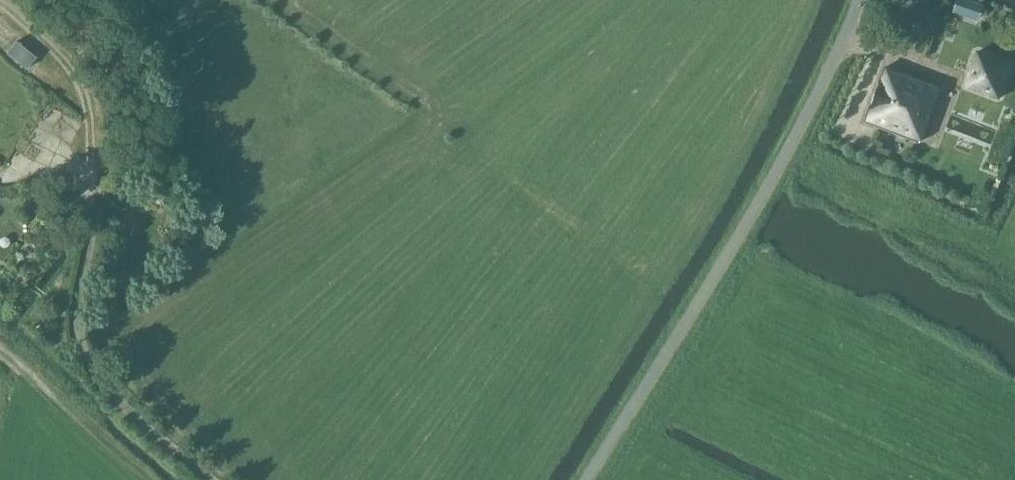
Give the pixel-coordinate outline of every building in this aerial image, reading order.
[(1013,63),(979,52),(971,74),(975,76),(971,87),(1001,97),(1013,63)] [(928,126),(943,88),(887,67),(866,122),(904,136),(903,137),(905,138),(905,136),(920,142),(926,125),(928,126)]
